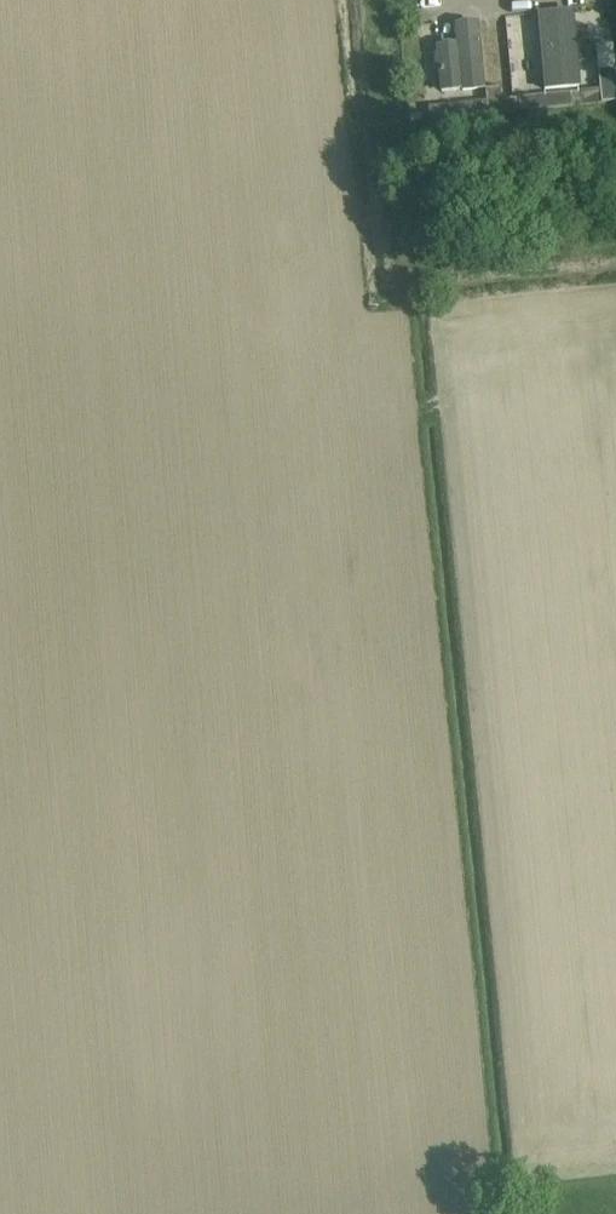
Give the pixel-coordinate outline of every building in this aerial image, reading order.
[(582,85),(574,8),(535,11),(542,74),(544,89),(582,85)] [(542,74),(535,11),(499,15),(507,78),(542,74)] [(480,21),(455,24),(456,43),(437,45),(441,92),(486,88),(480,21)] [(419,65),(407,67),(408,76),(420,75),(419,65)] [(542,108),(615,101),(615,75),(615,68),(598,69),(600,89),(541,95),(542,108)] [(542,108),(541,95),(501,100),(500,88),(484,90),(485,101),(487,114),(542,108)]
